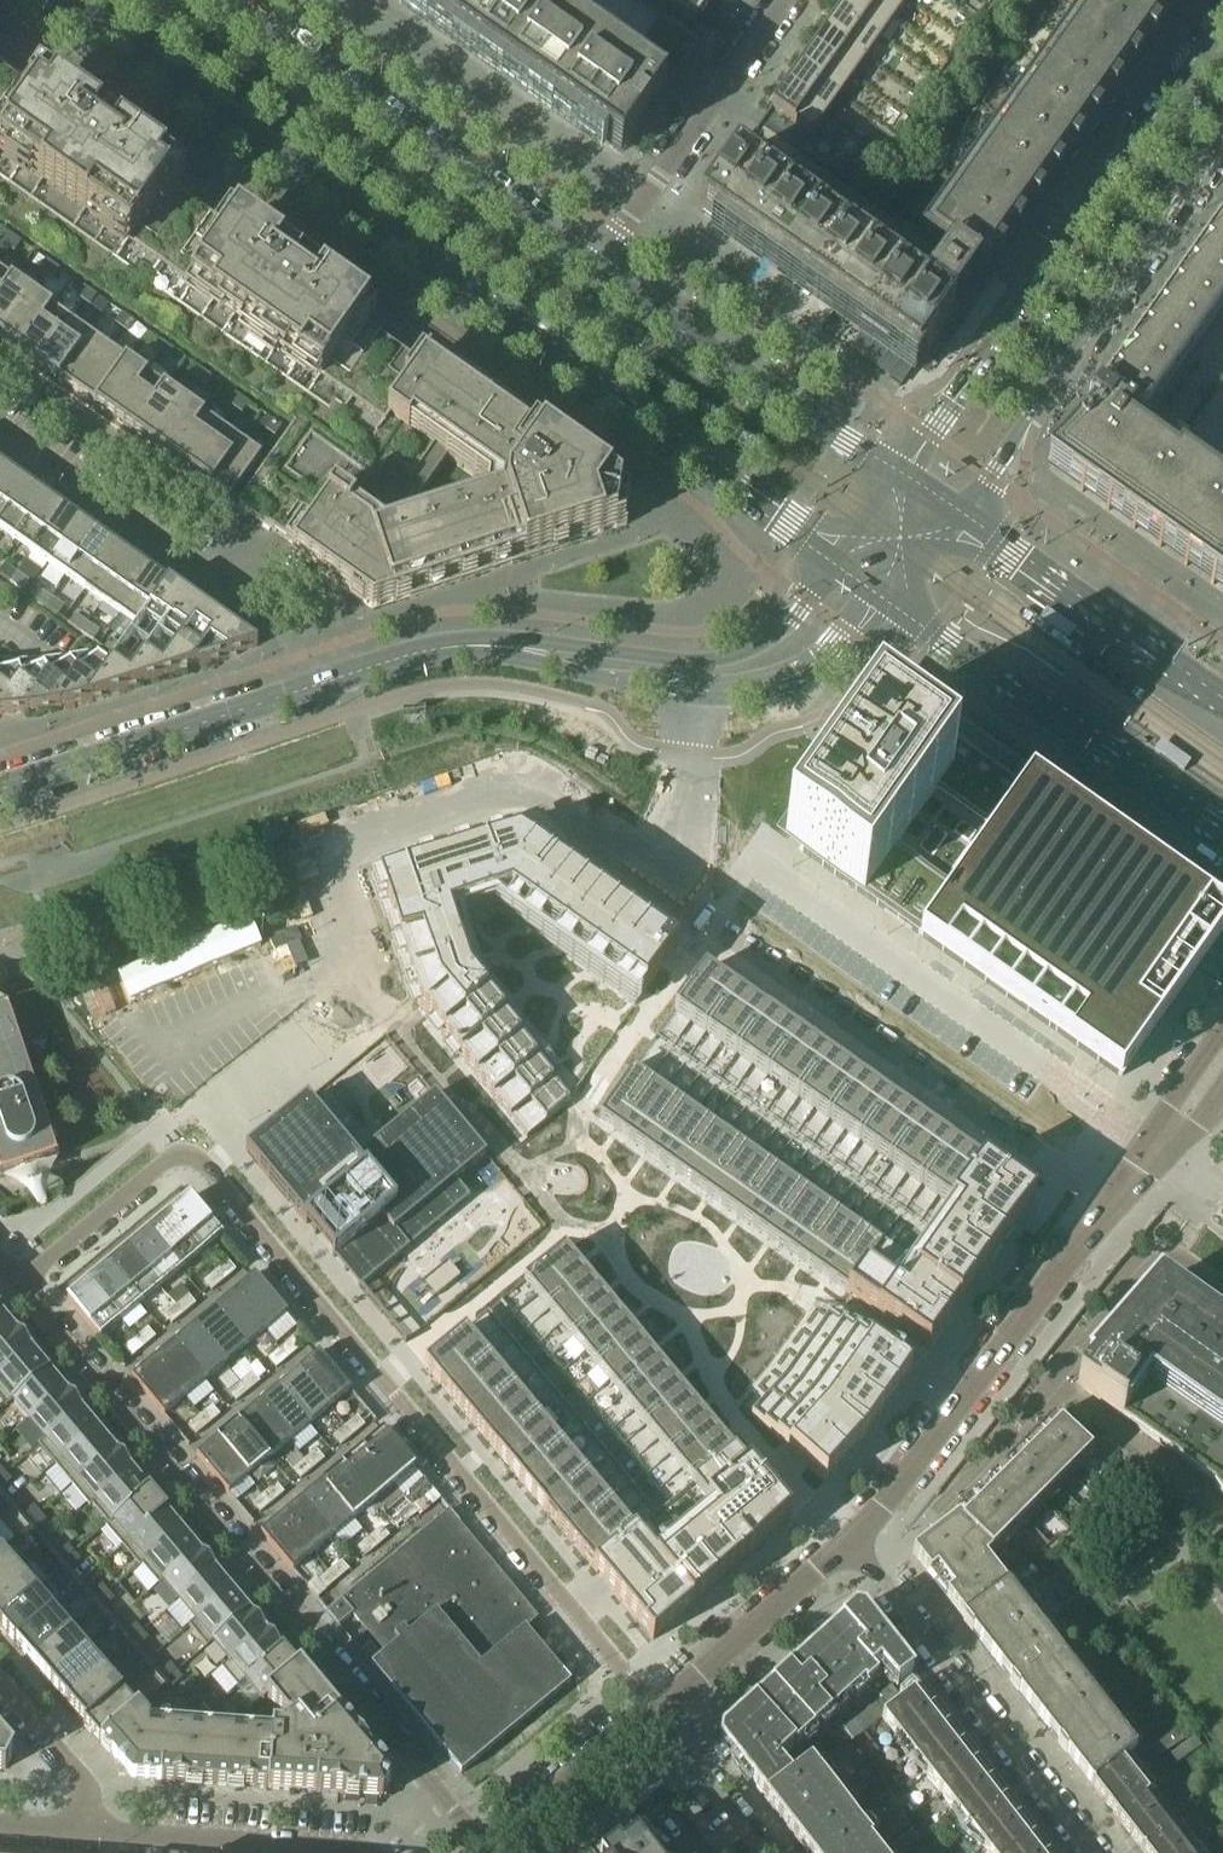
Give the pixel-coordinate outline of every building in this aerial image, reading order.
[(405,3),(399,12),(600,154),(607,145),(620,154),(631,138),(632,138),(664,93),(660,90),(624,64),(619,70),(520,0),(401,0),(405,3)] [(619,70),(624,64),(660,90),(681,61),(682,61),(683,62),(684,62),(685,62),(685,61),(686,61),(687,61),(687,60),(688,60),(700,43),(687,34),(639,0),(520,0),(619,70)] [(696,0),(655,0),(693,27),(707,8),(696,0)] [(755,132),(699,212),(715,223),(709,231),(913,375),(924,360),(921,358),(1174,0),(1055,0),(893,230),(755,132)] [(858,0),(849,0),(845,6),(841,3),(835,13),(838,15),(879,44),(893,25),(858,0)] [(898,0),(858,0),(893,25),(907,6),(898,0)] [(879,44),(838,15),(832,23),(829,21),(822,32),(825,34),(866,63),(879,44)] [(866,63),(825,34),(818,44),(815,41),(808,51),(811,53),(853,82),(866,63)] [(853,82),(811,53),(804,63),(801,60),(795,70),(798,72),(839,101),(853,82)] [(168,191),(176,180),(44,87),(37,98),(0,72),(0,219),(293,426),(237,505),(253,517),(279,535),(295,547),(291,552),(371,609),(626,525),(629,501),(428,359),(421,369),(368,332),(360,327),(368,316),(236,223),(228,234),(168,191)] [(839,101),(798,72),(791,81),(788,79),(781,89),(784,91),(826,120),(839,101)] [(826,120),(784,91),(778,100),(775,98),(768,108),(771,110),(770,111),(812,140),(826,120)] [(911,98),(904,106),(912,112),(919,104),(911,98)] [(1082,421),(1087,425),(1052,462),(1046,468),(1079,491),(1105,510),(1108,512),(1131,528),(1134,530),(1157,546),(1160,549),(1183,565),(1195,574),(1204,580),(1212,586),(1222,593),(1222,222),(1082,421)] [(7,248),(14,238),(7,233),(0,243),(7,248)] [(21,243),(14,238),(7,248),(13,253),(21,243)] [(45,275),(52,265),(45,260),(38,270),(45,275)] [(58,269),(52,265),(45,275),(51,279),(58,269)] [(12,281),(0,272),(0,298),(12,281)] [(31,294),(12,281),(0,298),(0,338),(31,294)] [(82,302),(90,291),(83,287),(76,297),(82,302)] [(96,296),(90,291),(82,302),(89,306),(96,296)] [(50,307),(31,294),(0,338),(19,351),(50,307)] [(38,365),(69,321),(50,307),(19,351),(38,365)] [(121,328),(128,318),(121,314),(114,324),(121,328)] [(134,323),(128,318),(121,328),(127,333),(134,323)] [(57,378),(88,334),(69,321),(38,365),(57,378)] [(76,392),(107,348),(88,334),(57,378),(76,392)] [(159,355),(166,345),(159,341),(152,351),(159,355)] [(172,350),(166,345),(159,355),(165,360),(172,350)] [(95,405),(126,361),(107,348),(76,392),(95,405)] [(114,419),(145,375),(126,361),(95,405),(114,419)] [(197,382),(204,372),(197,367),(190,378),(197,382)] [(211,377),(204,372),(197,382),(203,387),(211,377)] [(133,432),(164,388),(145,375),(114,419),(133,432)] [(152,446),(183,401),(164,388),(133,432),(152,446)] [(235,409),(242,399),(235,394),(228,404),(235,409)] [(248,404),(242,399),(235,409),(241,414),(248,404)] [(171,459),(202,415),(183,401),(152,446),(171,459)] [(190,472),(221,428),(202,415),(171,459),(190,472)] [(272,420),(265,431),(274,437),(281,427),(272,420)] [(208,485),(240,441),(221,428),(190,472),(208,485)] [(261,456),(240,441),(208,485),(229,500),(261,456)] [(8,471),(0,482),(0,520),(26,483),(8,471)] [(0,520),(0,531),(12,540),(44,496),(26,483),(0,520)] [(61,508),(44,496),(12,540),(30,553),(61,508)] [(79,521),(61,508),(30,553),(48,565),(79,521)] [(79,521),(48,565),(66,578),(97,533),(79,521)] [(97,533),(66,578),(83,590),(115,546),(97,533)] [(132,559),(115,546),(83,590),(101,603),(132,559)] [(150,571),(132,559),(101,603),(118,615),(150,571)] [(4,564),(0,569),(0,575),(9,582),(16,572),(4,564)] [(167,583),(150,571),(118,615),(136,628),(167,583)] [(28,581),(16,572),(9,582),(21,590),(28,581)] [(167,583),(136,628),(154,640),(185,596),(176,589),(170,582),(169,584),(167,583)] [(52,597),(40,589),(33,598),(45,607),(52,597)] [(185,596),(154,640),(171,653),(203,608),(194,602),(188,595),(187,597),(185,596)] [(64,606),(52,597),(45,607),(57,615),(64,606)] [(203,608),(171,653),(189,665),(186,670),(209,662),(218,662),(217,660),(227,657),(236,656),(235,654),(256,647),(242,637),(236,629),(234,631),(214,617),(208,609),(206,611),(203,608)] [(87,622),(75,614),(68,623),(80,632),(87,622)] [(87,622),(80,632),(93,641),(99,631),(87,622)] [(115,657),(108,668),(83,703),(90,701),(92,701),(101,701),(100,698),(116,693),(154,640),(136,628),(122,648),(115,657)] [(122,648),(110,639),(103,648),(115,657),(122,648)] [(171,653),(154,640),(116,693),(127,689),(136,689),(135,687),(151,681),(171,653)] [(189,665),(171,653),(151,681),(178,673),(187,672),(186,670),(189,665)] [(77,673),(76,674),(49,711),(60,709),(68,707),(82,704),(83,703),(108,668),(99,661),(96,659),(95,661),(77,673)] [(49,711),(76,674),(77,673),(69,665),(50,676),(41,689),(22,715),(30,714),(40,713),(49,711)] [(23,677),(0,709),(0,717),(7,716),(22,715),(41,689),(50,676),(48,677),(43,669),(23,677)] [(23,677),(21,678),(18,671),(0,676),(0,709),(23,677)] [(873,715),(784,841),(920,937),(1023,791),(903,706),(889,726),(873,715)] [(920,937),(1115,1073),(1222,915),(1222,905),(1030,780),(1023,791),(920,937)] [(518,839),(379,884),(419,1009),(526,1137),(569,1101),(588,1074),(616,1094),(599,1118),(927,1351),(957,1308),(956,1307),(1031,1202),(518,839)] [(7,1007),(0,1009),(0,1178),(24,1170),(27,1178),(35,1175),(32,1167),(57,1159),(7,1007)] [(307,1100),(245,1152),(306,1225),(312,1233),(315,1236),(331,1256),(334,1259),(343,1251),(366,1279),(357,1287),(360,1290),(362,1288),(469,1198),(455,1181),(484,1158),(486,1156),(434,1094),(356,1159),(307,1100)] [(189,1198),(169,1215),(200,1253),(221,1236),(189,1198)] [(200,1253),(169,1215),(148,1232),(180,1270),(200,1253)] [(180,1270),(148,1232),(128,1249),(160,1287),(180,1270)] [(160,1287),(128,1249),(108,1266),(139,1304),(160,1287)] [(464,1333),(424,1366),(430,1374),(433,1378),(443,1389),(446,1393),(452,1400),(455,1404),(467,1419),(470,1422),(476,1429),(479,1433),(491,1447),(494,1451),(500,1458),(503,1462),(515,1477),(518,1480),(524,1487),(527,1491),(539,1505),(542,1509),(548,1516),(551,1520),(563,1534),(566,1539),(572,1545),(575,1549),(587,1563),(590,1567),(596,1574),(613,1594),(627,1611),(652,1641),(749,1558),(789,1520),(733,1453),(564,1250),(542,1268),(523,1284),(524,1285),(694,1489),(692,1490),(706,1506),(718,1520),(661,1567),(655,1559),(654,1560),(636,1539),(464,1333)] [(227,1262),(216,1271),(224,1281),(235,1271),(227,1262)] [(139,1304),(108,1266),(87,1283),(119,1321),(139,1304)] [(211,1291),(224,1281),(216,1271),(203,1282),(211,1291)] [(254,1275),(233,1292),(265,1330),(285,1313),(254,1275)] [(119,1321),(87,1283),(67,1299),(98,1338),(119,1321)] [(1089,1370),(1076,1385),(1212,1482),(1222,1497),(1222,1332),(1157,1285),(1085,1368),(1089,1370)] [(265,1330),(233,1292),(213,1309),(244,1347),(265,1330)] [(187,1295),(175,1305),(183,1315),(195,1305),(187,1295)] [(171,1324),(183,1315),(175,1305),(163,1315),(171,1324)] [(752,1391),(739,1405),(750,1416),(824,1482),(864,1438),(909,1374),(828,1316),(815,1307),(804,1322),(807,1324),(816,1312),(828,1320),(815,1338),(800,1328),(790,1343),(792,1345),(801,1332),(813,1341),(800,1359),(785,1349),(775,1364),(778,1366),(786,1353),(798,1362),(786,1380),(771,1369),(768,1372),(783,1383),(771,1396),(760,1386),(767,1378),(765,1376),(755,1387),(769,1399),(754,1415),(743,1405),(754,1393),(752,1391)] [(244,1347),(213,1309),(193,1326),(224,1364),(244,1347)] [(15,1329),(0,1310),(0,1342),(15,1329)] [(224,1364),(193,1326),(172,1343),(204,1381),(224,1364)] [(147,1328),(134,1339),(142,1349),(155,1338),(147,1328)] [(32,1349),(15,1329),(0,1342),(0,1376),(32,1349)] [(123,1349),(129,1355),(131,1358),(142,1349),(134,1339),(123,1349)] [(292,1340),(280,1349),(288,1358),(299,1349),(292,1340)] [(204,1381),(172,1343),(152,1360),(183,1398),(204,1381)] [(49,1369),(32,1349),(0,1376),(0,1400),(5,1406),(11,1400),(49,1369)] [(275,1369),(288,1358),(280,1349),(268,1360),(275,1369)] [(318,1353),(298,1370),(329,1408),(350,1391),(318,1353)] [(183,1398),(152,1360),(131,1377),(163,1415),(183,1398)] [(28,1420),(66,1389),(49,1369),(11,1400),(28,1420)] [(329,1408),(298,1370),(277,1387),(309,1425),(329,1408)] [(252,1373),(240,1383),(247,1392),(259,1382),(252,1373)] [(247,1392),(240,1383),(228,1393),(235,1402),(247,1392)] [(309,1425),(277,1387),(257,1404),(288,1442),(309,1425)] [(45,1441),(82,1409),(66,1389),(28,1420),(45,1441)] [(257,1404),(237,1421),(268,1459),(288,1442),(257,1404)] [(211,1406),(199,1417),(206,1426),(219,1416),(211,1406)] [(55,1466),(99,1429),(82,1409),(45,1441),(38,1446),(55,1466)] [(187,1426),(195,1436),(206,1426),(199,1417),(187,1426)] [(356,1417),(345,1427),(353,1436),(364,1427),(356,1417)] [(985,1560),(1056,1488),(1091,1453),(1053,1417),(954,1517),(955,1519),(912,1553),(929,1576),(936,1571),(952,1591),(945,1596),(963,1619),(1005,1586),(985,1560)] [(237,1421),(216,1438),(247,1476),(268,1459),(237,1421)] [(332,1437),(340,1447),(353,1436),(345,1427),(332,1437)] [(71,1486),(116,1449),(99,1429),(55,1466),(71,1486)] [(383,1431),(362,1448),(394,1486),(414,1469),(383,1431)] [(216,1438),(196,1455),(227,1493),(247,1476),(216,1438)] [(362,1448),(342,1465),(373,1503),(394,1486),(362,1448)] [(90,1504),(132,1469),(116,1449),(71,1486),(88,1506),(90,1504)] [(316,1451),(304,1461),(312,1470),(324,1460),(316,1451)] [(292,1471),(300,1480),(312,1470),(304,1461),(292,1471)] [(373,1503),(342,1465),(321,1482),(353,1520),(373,1503)] [(107,1525),(149,1490),(132,1469),(90,1504),(107,1525)] [(11,1481),(4,1474),(0,1478),(0,1488),(1,1489),(11,1481)] [(353,1520),(321,1482),(301,1499),(332,1537),(353,1520)] [(276,1484),(263,1495),(271,1504),(284,1493),(276,1484)] [(122,1547),(166,1510),(149,1490),(107,1525),(105,1527),(122,1547)] [(252,1504),(259,1513),(271,1504),(263,1495),(252,1504)] [(421,1495),(409,1504),(417,1514),(429,1504),(421,1495)] [(301,1499),(280,1516),(312,1554),(332,1537),(301,1499)] [(417,1514),(409,1504),(397,1515),(405,1524),(417,1514)] [(29,1522),(39,1513),(32,1506),(23,1514),(29,1522)] [(140,1565),(183,1530),(166,1510),(122,1547),(138,1567),(140,1565)] [(569,1683),(525,1629),(538,1619),(448,1511),(326,1612),(338,1626),(353,1614),(385,1653),(370,1665),(461,1774),(569,1683)] [(35,1529),(45,1521),(39,1513),(29,1522),(35,1529)] [(280,1516),(260,1533),(291,1571),(312,1554),(280,1516)] [(381,1528),(368,1538),(376,1548),(389,1537),(381,1528)] [(162,1581),(199,1550),(183,1530),(140,1565),(157,1585),(162,1581)] [(376,1548),(368,1538),(357,1548),(365,1557),(376,1548)] [(63,1561),(73,1553),(67,1546),(57,1554),(63,1561)] [(178,1601),(216,1570),(199,1550),(162,1581),(178,1601)] [(18,1573),(1,1553),(0,1554),(0,1589),(18,1573)] [(70,1569),(79,1560),(73,1553),(63,1561),(70,1569)] [(341,1561),(328,1572),(335,1582),(349,1571),(341,1561)] [(195,1621),(233,1590),(216,1570),(178,1601),(195,1621)] [(317,1582),(325,1591),(335,1582),(328,1572),(317,1582)] [(35,1593),(18,1573),(0,1589),(0,1623),(35,1593)] [(98,1601),(107,1593),(101,1585),(91,1593),(98,1601)] [(1005,1586),(963,1619),(964,1620),(963,1621),(971,1632),(972,1631),(994,1660),(1038,1626),(1007,1585),(1005,1586)] [(212,1641),(249,1610),(233,1590),(195,1621),(188,1627),(205,1647),(212,1641)] [(52,1613),(35,1593),(0,1623),(0,1627),(15,1645),(52,1613)] [(104,1608),(113,1600),(107,1593),(98,1601),(104,1608)] [(228,1661),(266,1630),(249,1610),(212,1641),(228,1661)] [(913,1675),(863,1612),(854,1611),(806,1655),(848,1701),(863,1687),(865,1690),(884,1673),(897,1688),(913,1675)] [(32,1664),(69,1632),(52,1613),(15,1645),(32,1664)] [(132,1640),(141,1632),(135,1625),(125,1633),(132,1640)] [(1089,1691),(1071,1668),(1038,1626),(994,1660),(1010,1680),(1009,1681),(1017,1692),(1019,1691),(1045,1725),(1089,1691)] [(1098,1647),(1115,1634),(1111,1629),(1094,1641),(1098,1647)] [(244,1680),(282,1649),(266,1630),(228,1661),(244,1680)] [(49,1684),(86,1652),(69,1632),(32,1664),(49,1684)] [(138,1648),(147,1639),(141,1632),(132,1640),(138,1648)] [(265,1698),(300,1670),(282,1649),(244,1680),(262,1702),(266,1699),(265,1698)] [(66,1704),(103,1672),(86,1652),(49,1684),(66,1704)] [(848,1701),(806,1655),(772,1686),(813,1732),(848,1701)] [(166,1680),(175,1672),(169,1664),(159,1672),(166,1680)] [(137,1711),(100,1743),(104,1748),(132,1780),(382,1798),(390,1782),(300,1670),(265,1698),(266,1699),(285,1725),(277,1732),(273,1731),(272,1741),(161,1733),(162,1723),(146,1722),(141,1716),(137,1711)] [(84,1724),(121,1692),(103,1672),(66,1704),(84,1724)] [(172,1687),(181,1679),(175,1672),(166,1680),(172,1687)] [(795,1749),(813,1732),(772,1686),(720,1733),(719,1742),(763,1798),(790,1778),(777,1762),(793,1747),(795,1749)] [(882,1699),(844,1729),(853,1741),(903,1702),(891,1687),(879,1696),(882,1699)] [(863,1688),(847,1702),(854,1710),(870,1696),(863,1688)] [(922,1688),(881,1720),(985,1852),(1051,1852),(922,1688)] [(1135,1751),(1111,1719),(1089,1691),(1045,1725),(1058,1742),(1057,1743),(1066,1753),(1067,1753),(1092,1785),(1127,1758),(1135,1751)] [(126,1720),(137,1711),(121,1692),(84,1724),(100,1743),(126,1720)] [(209,1712),(218,1704),(212,1696),(203,1705),(209,1712)] [(215,1719),(224,1711),(218,1704),(209,1712),(215,1719)] [(843,1706),(832,1716),(839,1723),(850,1714),(843,1706)] [(1159,1756),(1195,1731),(1187,1719),(1151,1744),(1159,1756)] [(5,1770),(15,1750),(0,1733),(0,1770),(5,1770)] [(1200,1746),(1195,1738),(1171,1755),(1176,1763),(1200,1746)] [(1128,1759),(1127,1758),(1092,1785),(1091,1786),(1118,1821),(1154,1793),(1128,1759)] [(1163,1776),(1176,1767),(1171,1758),(1157,1767),(1163,1776)] [(868,1844),(871,1842),(809,1763),(790,1778),(763,1798),(806,1852),(875,1852),(868,1844)] [(867,1794),(878,1785),(866,1770),(854,1779),(867,1794)] [(1154,1793),(1118,1821),(1143,1852),(1179,1825),(1154,1793)] [(886,1843),(909,1825),(900,1813),(877,1831),(886,1843)] [(1179,1825),(1143,1852),(1201,1852),(1179,1825)] [(648,1842),(636,1827),(621,1839),(617,1834),(593,1852),(656,1852),(648,1842)] [(922,1841),(913,1829),(890,1847),(894,1852),(906,1852),(922,1841)]
